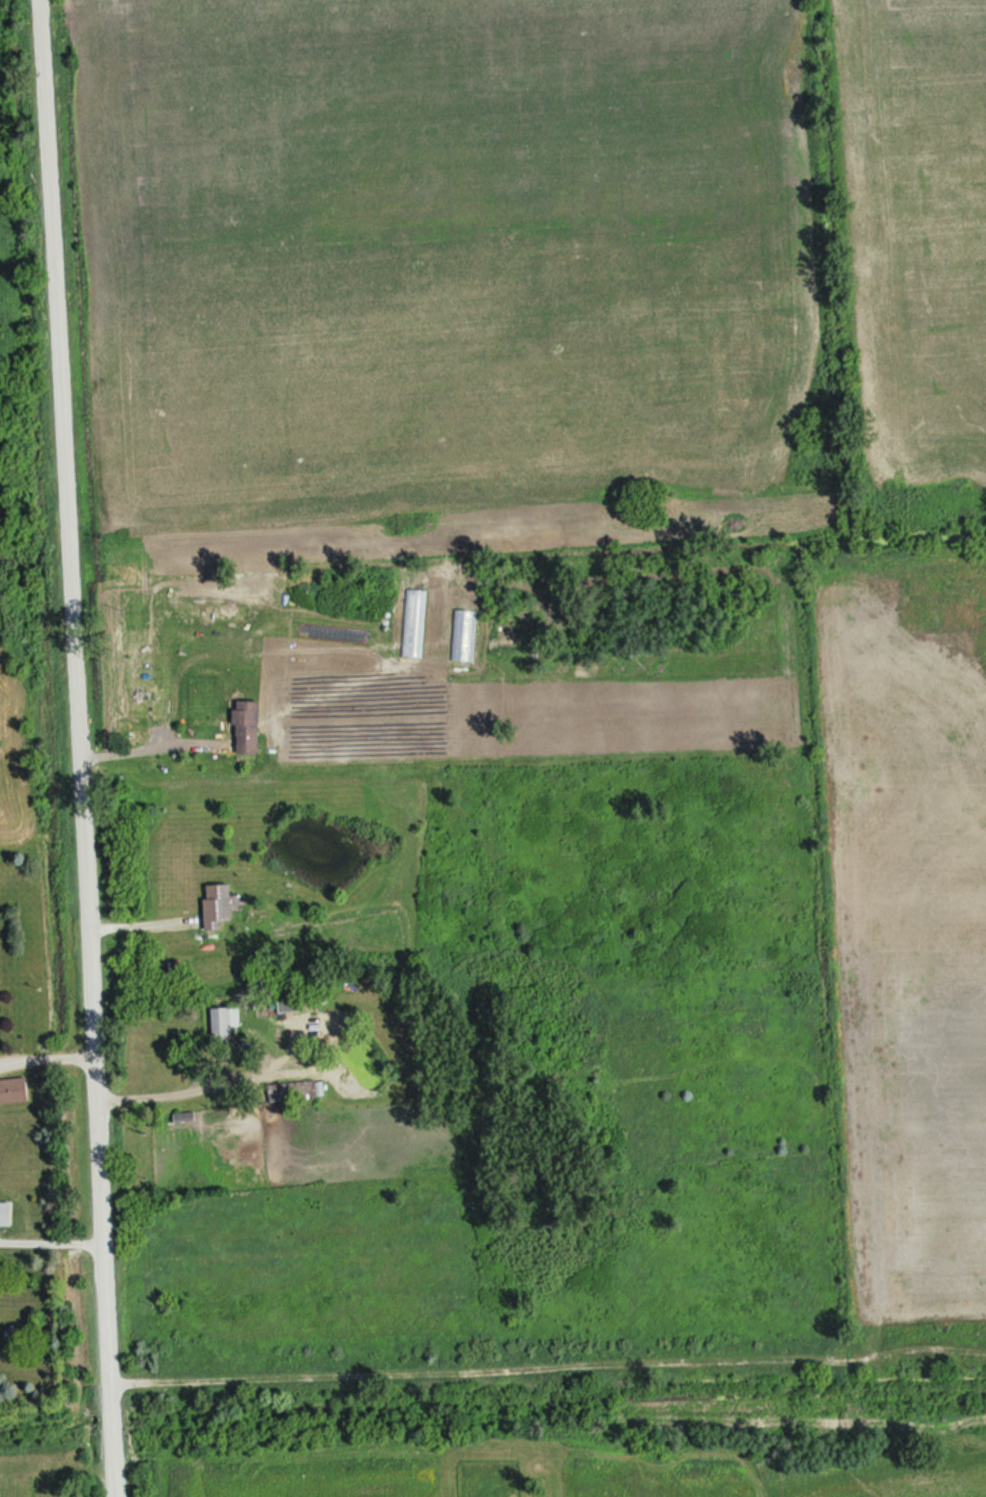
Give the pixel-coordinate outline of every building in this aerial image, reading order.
[(259,755),(260,703),(237,703),(236,755),(259,755)] [(233,923),(232,886),(206,887),(207,932),(223,932),(222,923),(233,923)] [(213,1009),(213,1039),(232,1039),(232,1028),(240,1028),(240,1009),(213,1009)] [(28,1080),(0,1080),(0,1105),(28,1105),(28,1080)] [(270,1105),(318,1102),(317,1082),(269,1086),(270,1105)] [(0,1204),(0,1228),(12,1228),(12,1204),(0,1204)]
